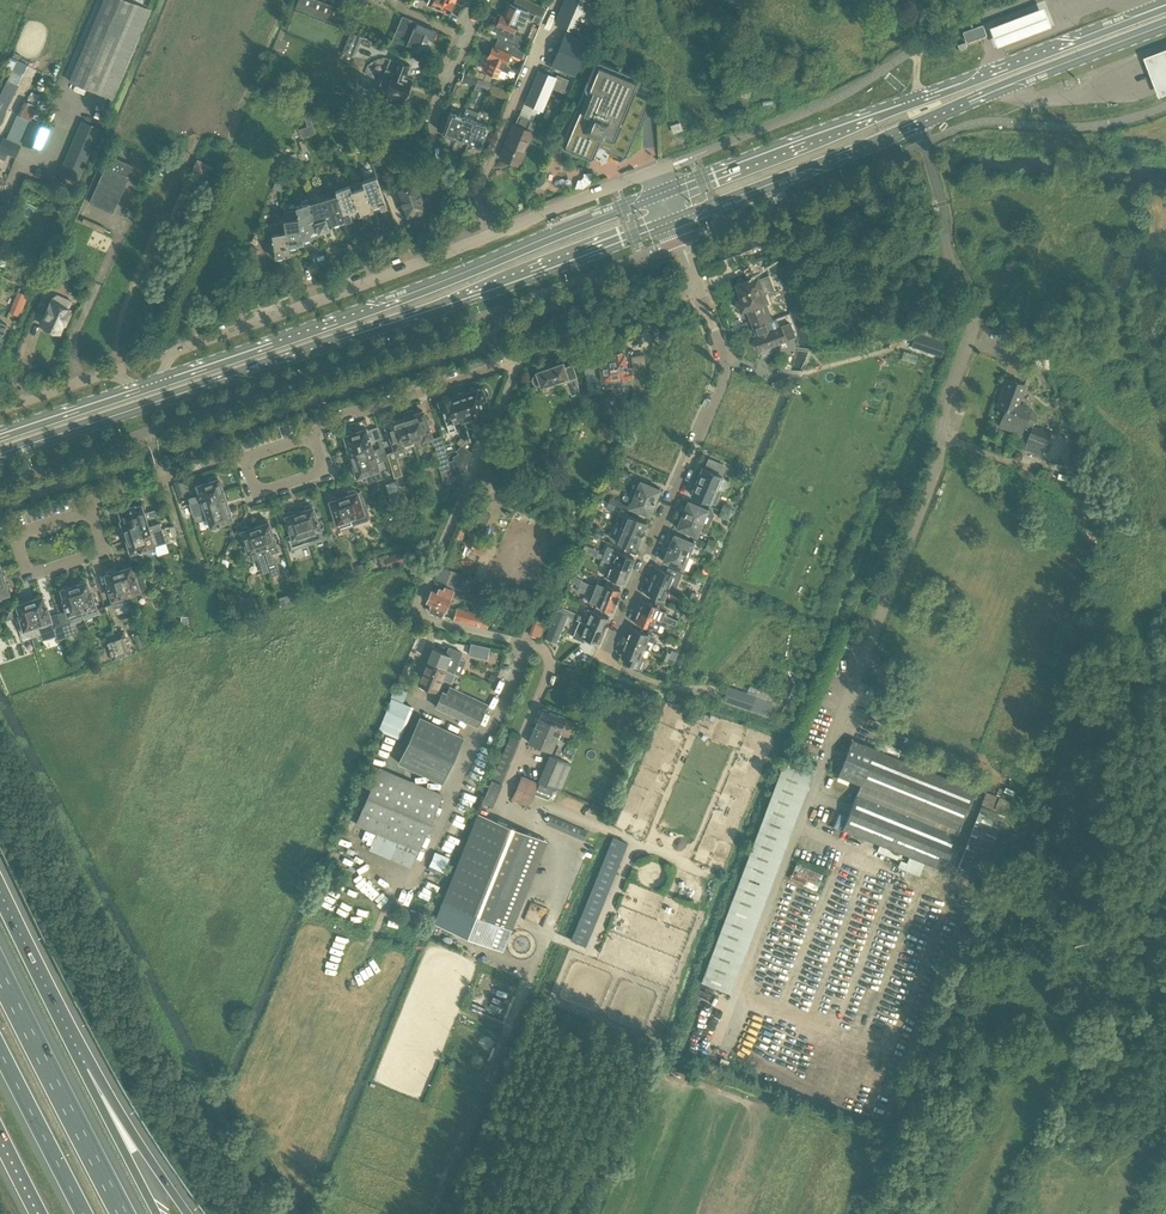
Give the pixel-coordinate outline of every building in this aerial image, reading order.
[(69,81),(112,99),(150,9),(134,2),(129,0),(103,0),(69,81)] [(319,0),(297,0),(295,7),(337,24),(343,9),(319,0)] [(427,3),(449,13),(453,3),(454,4),(456,0),(428,0),(427,3)] [(531,10),(530,12),(541,17),(546,7),(530,0),(515,0),(514,3),(531,10)] [(552,66),(549,72),(563,78),(565,72),(575,76),(589,42),(588,41),(590,36),(597,20),(586,16),(593,0),(563,0),(554,23),(576,33),(575,36),(565,31),(550,66),(552,66)] [(498,31),(496,36),(498,37),(509,42),(511,36),(512,37),(514,33),(513,33),(516,26),(521,28),(522,25),(528,11),(510,4),(510,6),(507,5),(503,16),(499,14),(493,29),(498,31)] [(1042,8),(988,28),(996,48),(1050,28),(1042,8)] [(404,48),(412,51),(413,49),(426,55),(436,30),(409,19),(402,36),(408,38),(404,48)] [(622,20),(606,21),(607,33),(623,31),(622,20)] [(533,25),(525,44),(530,46),(537,27),(533,25)] [(350,32),(342,53),(354,58),(362,37),(350,32)] [(977,34),(968,38),(971,44),(980,40),(977,34)] [(483,73),(481,72),(479,77),(490,83),(493,74),(497,76),(502,79),(506,70),(508,71),(510,65),(507,64),(511,54),(521,59),(526,49),(509,42),(498,37),(494,47),(493,46),(488,58),(487,57),(482,69),(484,70),(483,73)] [(965,42),(957,45),(960,51),(967,48),(965,42)] [(28,65),(11,56),(6,66),(12,70),(8,79),(7,79),(0,93),(0,122),(28,65)] [(396,61),(390,58),(378,90),(387,93),(389,97),(393,98),(399,95),(405,98),(406,96),(408,97),(411,89),(409,88),(412,80),(405,78),(410,65),(396,60),(396,61)] [(561,145),(562,149),(589,160),(593,158),(598,146),(610,151),(609,154),(622,160),(626,158),(650,99),(649,95),(635,90),(639,81),(638,77),(599,61),(595,62),(561,145)] [(557,77),(538,69),(524,103),(543,111),(557,77)] [(475,85),(478,77),(464,72),(461,81),(475,85)] [(479,77),(478,77),(475,85),(488,90),(490,83),(479,77)] [(490,91),(508,97),(511,90),(493,83),(490,91)] [(503,106),(506,97),(491,92),(488,101),(503,106)] [(27,101),(23,99),(6,138),(20,144),(32,117),(40,120),(48,102),(30,94),(27,101)] [(732,110),(732,99),(715,99),(715,110),(732,110)] [(738,99),(739,110),(751,110),(751,99),(738,99)] [(440,130),(443,131),(442,133),(455,137),(464,113),(452,108),(446,122),(443,121),(441,121),(439,128),(440,130)] [(454,138),(463,141),(467,142),(467,141),(478,112),(466,108),(464,113),(455,137),(454,138)] [(472,143),(472,145),(477,147),(481,145),(481,144),(489,125),(492,115),(479,110),(478,112),(467,141),(472,143)] [(338,111),(345,127),(359,122),(355,112),(338,111)] [(552,125),(556,116),(545,112),(541,121),(552,125)] [(500,157),(519,165),(533,131),(532,130),(536,122),(519,114),(515,123),(514,122),(500,157)] [(40,151),(50,127),(32,119),(21,143),(40,151)] [(82,119),(65,156),(58,173),(76,180),(83,164),(100,127),(82,119)] [(671,125),(673,132),(682,129),(679,122),(671,125)] [(3,137),(0,143),(0,150),(15,157),(21,145),(20,144),(6,138),(3,137)] [(89,202),(112,213),(134,165),(110,155),(89,202)] [(379,160),(372,163),(376,175),(382,191),(388,188),(379,160)] [(363,180),(372,205),(379,202),(381,207),(386,205),(382,191),(376,175),(363,180)] [(277,176),(274,185),(280,187),(283,178),(277,176)] [(165,225),(184,233),(204,186),(185,178),(165,225)] [(353,196),(360,214),(360,216),(362,217),(367,216),(367,214),(367,212),(373,210),(372,205),(363,180),(362,180),(362,181),(358,183),(358,184),(350,187),(353,196)] [(334,186),(335,189),(336,193),(346,219),(352,217),(358,215),(360,214),(353,196),(350,187),(349,184),(348,181),(334,186)] [(404,182),(397,184),(399,189),(407,215),(415,213),(418,214),(422,212),(423,210),(425,209),(424,207),(430,205),(427,196),(421,198),(416,183),(406,187),(405,184),(404,182)] [(336,193),(335,189),(323,193),(333,223),(346,219),(336,193)] [(309,198),(314,216),(318,230),(328,227),(328,225),(333,223),(323,193),(309,198)] [(311,232),(318,230),(314,216),(309,198),(301,201),(301,204),(295,206),(296,211),(298,217),(302,240),(312,237),(311,232)] [(283,221),(285,231),(289,253),(299,251),(298,244),(297,243),(303,241),(302,240),(298,217),(296,211),(283,213),(284,219),(283,219),(283,221)] [(81,222),(103,232),(105,227),(83,217),(81,222)] [(289,253),(285,231),(283,221),(270,224),(272,233),(271,233),(272,239),(267,240),(265,243),(267,252),(270,255),(274,253),(275,257),(276,257),(278,259),(283,258),(283,255),(285,255),(284,254),(289,253)] [(1022,247),(1008,252),(1014,270),(1028,265),(1022,247)] [(56,269),(49,283),(60,289),(67,275),(56,269)] [(772,320),(762,294),(774,289),(769,275),(758,279),(757,276),(743,281),(743,279),(740,278),(738,279),(736,282),(737,283),(736,284),(741,298),(736,300),(740,311),(746,309),(753,327),(770,321),(772,320)] [(850,292),(830,289),(828,304),(848,306),(850,292)] [(17,315),(25,294),(18,291),(10,312),(17,315)] [(53,302),(51,301),(41,297),(34,313),(46,319),(43,325),(46,327),(45,329),(54,333),(55,330),(57,332),(62,321),(65,322),(70,311),(67,310),(71,302),(57,295),(53,302)] [(1022,299),(1002,299),(1002,313),(1022,313),(1022,299)] [(752,341),(754,348),(758,348),(759,350),(786,340),(787,340),(796,337),(790,322),(781,326),(780,323),(772,326),(770,321),(753,327),(756,335),(753,336),(754,339),(752,341)] [(917,332),(912,346),(941,356),(946,342),(917,332)] [(641,394),(646,382),(644,370),(643,364),(626,367),(624,353),(622,353),(621,351),(613,352),(613,354),(609,355),(609,352),(600,354),(600,357),(598,357),(583,360),(588,394),(602,391),(600,380),(601,380),(601,381),(609,379),(610,387),(632,384),(634,395),(629,409),(634,411),(640,394),(641,394)] [(567,391),(567,393),(571,393),(571,395),(579,392),(577,377),(572,364),(564,366),(563,362),(535,371),(536,373),(535,373),(534,374),(533,375),(532,376),(532,377),(532,378),(532,379),(532,381),(533,382),(534,383),(535,384),(536,384),(537,385),(538,385),(539,385),(540,385),(541,387),(556,382),(557,382),(558,384),(560,384),(561,385),(563,386),(564,386),(565,387),(566,389),(567,391)] [(1025,426),(1031,428),(1023,450),(1042,457),(1051,433),(1032,426),(1035,419),(1028,417),(1032,408),(1019,403),(1026,385),(1007,378),(997,405),(1005,408),(998,426),(1021,435),(1025,426)] [(478,390),(477,389),(464,393),(473,417),(481,415),(479,409),(485,407),(483,400),(485,400),(485,398),(486,397),(487,396),(488,395),(488,394),(488,393),(488,392),(487,391),(487,390),(486,390),(485,389),(484,389),(483,389),(482,389),(478,390)] [(1071,392),(1051,394),(1053,408),(1072,406),(1071,392)] [(473,417),(464,393),(452,397),(460,420),(470,417),(471,418),(473,417)] [(584,396),(583,394),(570,399),(572,405),(581,402),(584,396)] [(449,431),(456,429),(455,427),(461,425),(460,420),(452,397),(439,401),(442,411),(449,431)] [(439,458),(440,463),(438,464),(443,480),(453,477),(453,476),(453,475),(452,476),(447,461),(448,461),(447,455),(442,441),(442,435),(432,438),(429,426),(430,423),(429,420),(426,418),(423,410),(415,413),(414,410),(411,409),(403,412),(413,443),(421,440),(421,441),(423,441),(424,443),(431,440),(433,445),(434,445),(438,458),(439,458)] [(391,439),(395,450),(396,450),(396,452),(404,450),(403,447),(405,446),(413,443),(403,412),(395,415),(393,417),(394,420),(386,422),(388,430),(386,434),(387,437),(391,439)] [(344,434),(345,435),(344,435),(348,449),(370,442),(378,439),(381,438),(377,427),(369,430),(367,429),(366,429),(365,428),(352,432),(352,431),(349,430),(346,431),(344,434)] [(458,453),(453,456),(454,459),(462,473),(467,462),(458,451),(462,445),(465,441),(460,437),(456,442),(460,445),(456,451),(458,453)] [(347,456),(349,458),(351,457),(352,463),(385,453),(381,438),(378,439),(380,448),(376,449),(376,450),(373,451),(370,442),(348,449),(348,450),(347,450),(346,453),(347,456)] [(565,440),(557,458),(563,460),(570,443),(565,440)] [(471,453),(462,445),(458,451),(467,462),(471,453)] [(353,469),(352,472),(353,475),(355,477),(357,477),(371,472),(371,473),(372,475),(373,475),(375,475),(376,475),(378,474),(378,473),(379,472),(379,471),(379,470),(380,469),(378,462),(382,461),(382,462),(388,460),(385,453),(352,463),(354,468),(353,469)] [(388,458),(396,484),(405,482),(397,456),(388,458)] [(722,476),(725,468),(724,465),(709,458),(705,468),(702,467),(696,481),(717,489),(723,476),(722,476)] [(454,459),(448,461),(447,461),(452,476),(453,475),(453,476),(462,473),(454,459)] [(629,472),(622,469),(620,474),(627,477),(629,472)] [(1045,470),(1043,480),(1049,481),(1051,471),(1045,470)] [(199,494),(188,498),(190,503),(201,499),(223,491),(218,478),(218,477),(214,476),(211,477),(209,480),(209,481),(196,485),(197,486),(196,487),(195,489),(195,492),(198,494),(199,494)] [(660,489),(639,480),(633,493),(654,502),(660,489)] [(717,489),(696,481),(691,494),(711,503),(714,497),(717,499),(721,491),(717,489)] [(360,491),(357,492),(356,492),(356,491),(353,490),(350,491),(348,493),(348,495),(343,496),(353,526),(353,525),(368,520),(369,519),(370,517),(370,516),(363,496),(360,491)] [(201,499),(204,508),(193,512),(194,516),(228,505),(226,500),(227,499),(228,496),(227,493),(224,491),(223,492),(223,491),(201,499)] [(522,498),(508,491),(502,504),(516,510),(522,498)] [(615,505),(630,512),(631,508),(649,516),(654,502),(633,493),(630,501),(629,501),(627,504),(611,497),(608,502),(615,505)] [(1128,493),(1104,494),(1105,508),(1128,507),(1128,493)] [(353,526),(343,496),(338,498),(337,497),(335,496),(331,497),(329,499),(330,501),(329,501),(331,509),(330,509),(330,510),(329,511),(329,512),(329,513),(330,514),(332,515),(334,515),(337,524),(338,531),(353,526)] [(709,509),(688,501),(682,514),(707,524),(710,516),(706,515),(709,509)] [(615,505),(608,502),(606,507),(613,510),(615,505)] [(119,510),(122,520),(121,520),(122,526),(145,518),(157,515),(155,509),(144,513),(146,509),(145,506),(142,504),(135,507),(134,505),(127,508),(124,507),(121,508),(119,510)] [(207,518),(210,527),(212,529),(214,530),(217,529),(219,527),(218,524),(232,519),(232,518),(233,518),(234,515),(233,512),(230,510),(229,510),(228,505),(194,516),(196,522),(207,518)] [(303,508),(304,510),(299,511),(310,544),(325,539),(324,536),(321,527),(322,527),(323,526),(323,524),(323,523),(321,521),(320,520),(319,520),(317,521),(313,507),(312,507),(312,506),(309,505),(305,506),(303,508)] [(730,508),(723,505),(720,510),(728,513),(730,508)] [(718,516),(725,519),(728,513),(720,510),(718,516)] [(291,534),(284,537),(289,551),(310,544),(299,511),(293,513),(293,512),(290,511),(287,512),(285,515),(285,516),(287,523),(286,524),(285,525),(285,526),(285,528),(286,529),(287,530),(288,530),(290,530),(291,534)] [(646,522),(625,513),(619,527),(640,536),(646,522)] [(707,524),(682,514),(677,527),(697,536),(703,523),(707,524)] [(121,533),(124,535),(125,535),(127,539),(161,528),(160,523),(148,527),(145,518),(122,526),(123,527),(122,527),(120,530),(121,533)] [(255,526),(264,556),(265,556),(267,564),(268,563),(275,561),(273,554),(279,552),(276,542),(278,541),(279,540),(279,539),(278,538),(278,537),(277,536),(276,535),(273,536),(269,521),(268,522),(268,520),(264,520),(262,521),(260,523),(260,524),(255,526)] [(248,554),(250,561),(257,559),(262,574),(270,571),(268,563),(267,564),(265,556),(264,556),(255,526),(248,528),(248,527),(245,526),(243,527),(241,529),(241,531),(243,539),(242,539),(241,541),(242,544),(243,545),(245,544),(248,554)] [(397,530),(402,545),(410,543),(405,527),(397,530)] [(614,540),(635,549),(640,536),(619,527),(614,540)] [(127,544),(126,548),(127,550),(130,553),(140,549),(140,550),(143,549),(143,550),(147,551),(150,551),(152,548),(151,547),(154,546),(154,545),(166,541),(161,528),(127,539),(128,544),(127,544)] [(474,548),(472,552),(482,556),(489,539),(480,535),(481,533),(472,529),(465,544),(474,548)] [(597,529),(595,535),(601,538),(604,532),(597,529)] [(695,543),(674,534),(668,547),(689,556),(695,543)] [(704,549),(711,552),(714,546),(707,543),(704,549)] [(662,561),(683,569),(689,556),(668,547),(662,561)] [(612,549),(607,556),(599,553),(597,557),(604,560),(610,563),(629,571),(634,558),(615,550),(615,551),(612,549)] [(389,556),(388,554),(378,557),(383,569),(387,568),(407,561),(403,551),(389,556)] [(602,565),(604,560),(597,557),(595,562),(602,565)] [(1119,573),(1118,560),(1097,561),(1098,575),(1119,573)] [(629,571),(610,563),(607,570),(605,569),(602,575),(605,576),(623,584),(629,571)] [(125,566),(123,569),(117,571),(128,603),(136,601),(133,592),(147,588),(143,574),(137,571),(133,573),(131,566),(127,565),(125,566)] [(467,577),(439,566),(434,578),(462,589),(467,577)] [(675,575),(656,567),(651,580),(669,588),(675,575)] [(110,596),(111,596),(112,599),(115,607),(128,603),(117,571),(113,572),(110,571),(107,572),(105,575),(109,585),(108,585),(109,588),(107,588),(106,592),(107,594),(110,596)] [(695,571),(694,574),(692,577),(699,580),(702,574),(695,571)] [(10,593),(11,590),(10,587),(7,585),(6,585),(4,580),(0,582),(0,596),(10,593)] [(80,581),(78,584),(74,585),(85,618),(100,613),(97,604),(95,605),(94,602),(96,601),(97,598),(96,595),(93,593),(92,594),(91,591),(90,591),(86,581),(83,580),(80,581)] [(575,583),(576,584),(577,584),(616,601),(621,590),(605,583),(597,580),(595,586),(588,583),(581,581),(581,582),(576,580),(575,583)] [(645,593),(657,598),(656,601),(664,605),(665,601),(664,601),(669,588),(651,580),(645,593)] [(591,596),(588,602),(612,611),(616,601),(577,584),(576,584),(575,588),(578,590),(577,590),(591,596)] [(59,614),(59,613),(58,613),(65,636),(75,633),(71,622),(85,618),(74,585),(69,587),(66,586),(63,586),(61,589),(65,600),(64,600),(65,603),(62,604),(65,612),(59,614)] [(442,616),(446,607),(449,608),(452,601),(449,600),(453,591),(445,587),(443,591),(439,589),(437,593),(431,591),(427,601),(431,603),(428,610),(442,616)] [(688,590),(686,595),(693,598),(695,593),(688,590)] [(297,591),(279,598),(282,607),(300,600),(297,591)] [(33,635),(33,636),(54,630),(57,639),(65,636),(58,613),(50,615),(47,606),(46,606),(42,596),(39,595),(36,596),(34,598),(29,600),(40,633),(33,635)] [(638,610),(669,623),(674,626),(677,619),(665,614),(667,609),(663,607),(664,605),(656,601),(654,604),(642,599),(638,610)] [(23,626),(24,629),(30,627),(33,635),(40,633),(29,600),(25,602),(22,601),(19,601),(17,604),(20,614),(19,614),(20,618),(19,618),(18,621),(19,624),(21,626),(23,626)] [(575,613),(559,606),(557,611),(580,620),(582,616),(575,613)] [(456,608),(453,620),(487,628),(490,616),(456,608)] [(586,623),(585,622),(585,623),(604,631),(609,618),(587,609),(585,614),(589,616),(586,623)] [(638,610),(634,621),(658,631),(660,625),(667,628),(669,623),(638,610)] [(585,641),(590,643),(591,641),(599,644),(604,631),(585,623),(582,622),(580,621),(580,620),(557,611),(580,621),(574,634),(573,634),(572,637),(584,642),(585,641)] [(542,635),(544,620),(534,619),(533,634),(542,635)] [(656,637),(650,635),(631,627),(625,640),(650,651),(656,637)] [(114,633),(122,657),(132,653),(124,630),(114,633)] [(122,657),(114,633),(105,636),(112,660),(122,657)] [(133,635),(138,648),(143,647),(138,634),(133,635)] [(622,662),(642,670),(650,651),(625,640),(620,653),(625,655),(622,662)] [(467,642),(465,653),(465,654),(487,659),(490,647),(467,642)] [(433,648),(428,659),(443,666),(445,667),(444,669),(452,672),(453,673),(462,652),(449,647),(446,654),(433,648)] [(663,650),(661,655),(670,659),(675,661),(677,656),(671,653),(663,650)] [(659,659),(668,663),(670,659),(661,655),(659,659)] [(425,689),(427,689),(427,688),(436,692),(442,679),(451,682),(454,673),(453,673),(452,672),(444,669),(445,667),(443,666),(428,659),(417,684),(420,685),(419,686),(421,687),(425,689)] [(447,692),(442,690),(435,707),(478,727),(488,704),(450,686),(447,692)] [(756,695),(728,686),(723,701),(768,716),(773,701),(756,696),(756,695)] [(395,688),(379,730),(400,738),(404,728),(413,707),(404,703),(408,693),(395,688)] [(538,717),(528,743),(552,752),(557,738),(566,742),(574,720),(542,707),(538,717)] [(419,716),(397,764),(441,784),(463,737),(419,716)] [(491,779),(481,802),(486,804),(492,807),(520,740),(510,736),(499,761),(500,761),(499,763),(492,779),(491,779)] [(877,851),(899,860),(902,853),(943,869),(975,789),(852,740),(838,775),(861,784),(843,829),(880,844),(877,851)] [(539,783),(522,776),(511,799),(529,807),(534,795),(547,800),(553,788),(560,791),(572,764),(549,754),(538,781),(539,782),(539,783)] [(814,768),(786,757),(700,981),(732,993),(748,945),(814,768)] [(355,825),(397,842),(390,858),(411,867),(418,851),(419,852),(443,794),(379,767),(355,825)] [(1110,797),(1110,784),(1090,785),(1090,798),(1110,797)] [(1010,801),(986,791),(957,869),(987,880),(1004,834),(998,831),(1010,801)] [(477,813),(433,923),(503,951),(547,841),(477,813)] [(547,823),(579,837),(579,838),(583,840),(587,830),(583,828),(582,829),(550,815),(547,823)] [(612,837),(609,846),(581,914),(596,920),(628,843),(612,837)] [(434,851),(429,866),(442,871),(447,856),(434,851)] [(791,877),(817,889),(824,873),(798,861),(791,877)]
